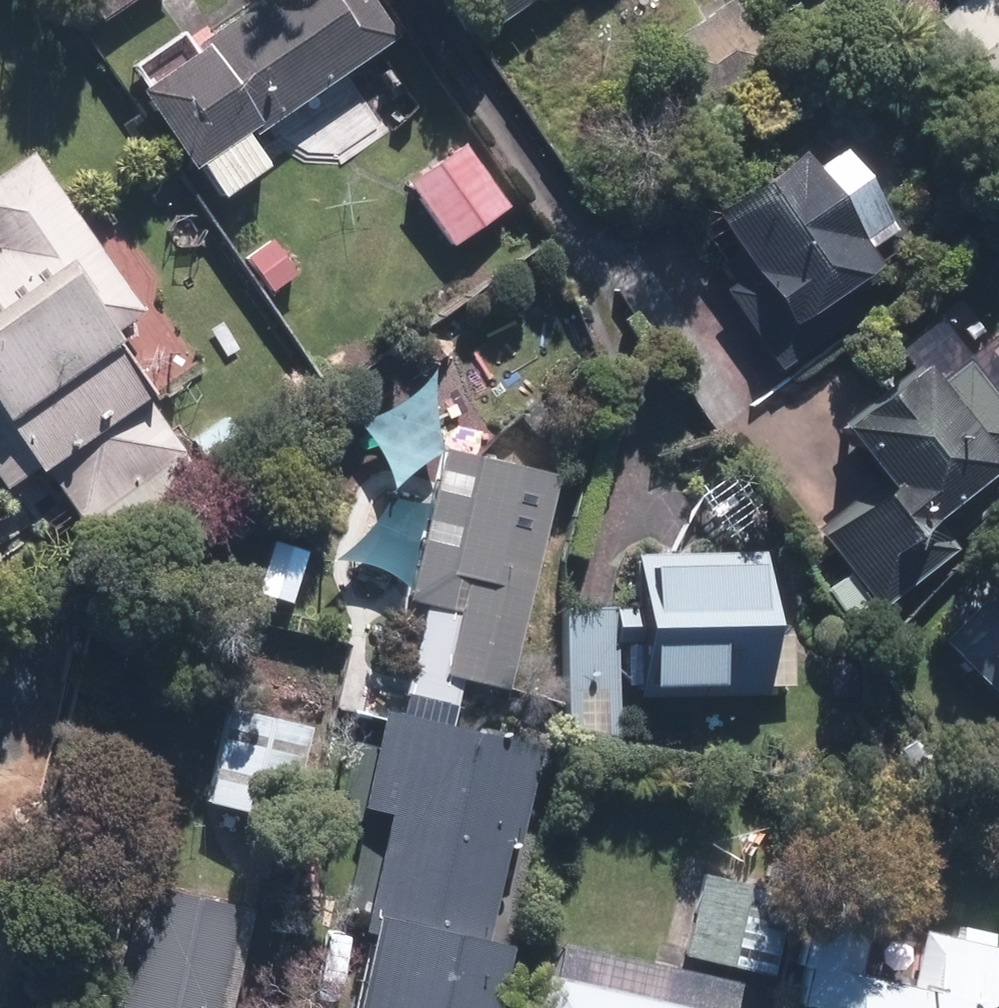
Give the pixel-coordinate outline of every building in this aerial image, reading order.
[(116,21),(146,0),(101,0),(116,21)] [(380,0),(252,0),(200,35),(195,27),(125,75),(183,161),(194,153),(225,198),(273,166),(251,134),(401,31),(380,0)] [(495,26),(536,0),(478,0),(495,26)] [(747,0),(730,0),(656,62),(704,121),(789,50),(747,0)] [(22,436),(67,503),(177,429),(87,295),(149,253),(37,86),(0,111),(0,450),(22,436)] [(467,142),(409,182),(451,242),(509,202),(467,142)] [(794,150),(711,213),(785,312),(768,325),(795,361),(862,310),(847,289),(880,264),(794,150)] [(299,276),(269,231),(233,256),(263,301),(299,276)] [(873,489),(900,526),(825,583),(853,620),(950,547),(925,513),(997,459),(917,353),(834,416),(883,481),(873,489)] [(403,604),(423,608),(397,713),(450,724),(460,673),(505,684),(557,471),(442,443),(403,604)] [(636,698),(702,694),(712,708),(760,720),(762,691),(762,687),(791,686),(788,627),(769,629),(764,545),(634,553),(639,630),(624,631),(628,687),(635,686),(636,698)] [(969,666),(998,696),(998,579),(941,638),(969,666)] [(315,717),(232,697),(208,799),(290,819),(315,717)] [(384,710),(365,806),(384,810),(364,912),(375,914),(356,1007),(481,1007),(496,935),(486,933),(504,845),(523,849),(544,743),(450,724),(397,713),(384,710)] [(924,725),(894,747),(943,814),(974,791),(924,725)] [(791,892),(689,867),(669,948),(771,974),(791,892)] [(245,913),(134,890),(109,1007),(225,1007),(245,913)] [(980,997),(998,999),(998,940),(846,923),(844,934),(806,930),(802,966),(807,967),(803,1006),(824,1007),(979,1007),(980,997)] [(744,988),(560,938),(541,1007),(738,1007),(744,988)]
